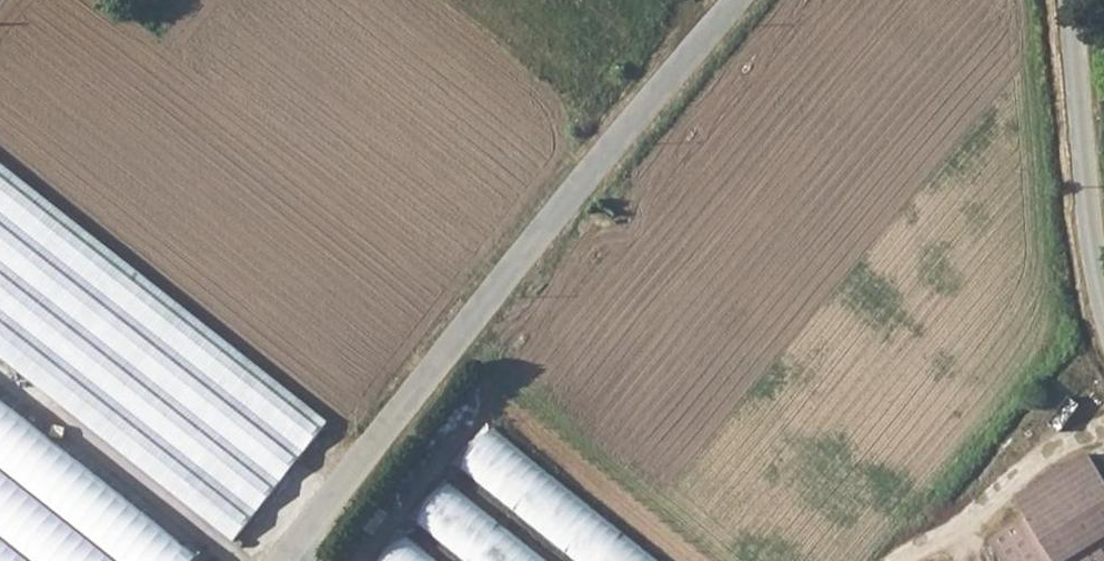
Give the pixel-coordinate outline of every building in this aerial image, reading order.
[(324,424),(0,167),(0,361),(226,543),(324,424)] [(0,403),(0,560),(193,560),(0,403)] [(583,560),(660,560),(663,557),(485,423),(454,463),(583,560)] [(1065,492),(1100,467),(1087,447),(1052,472),(1065,492)] [(1052,472),(1016,498),(1025,511),(989,535),(1007,560),(1103,560),(1103,472),(1100,467),(1065,492),(1052,472)] [(442,477),(411,517),(468,560),(553,560),(442,477)] [(403,533),(381,560),(439,560),(403,533)]
